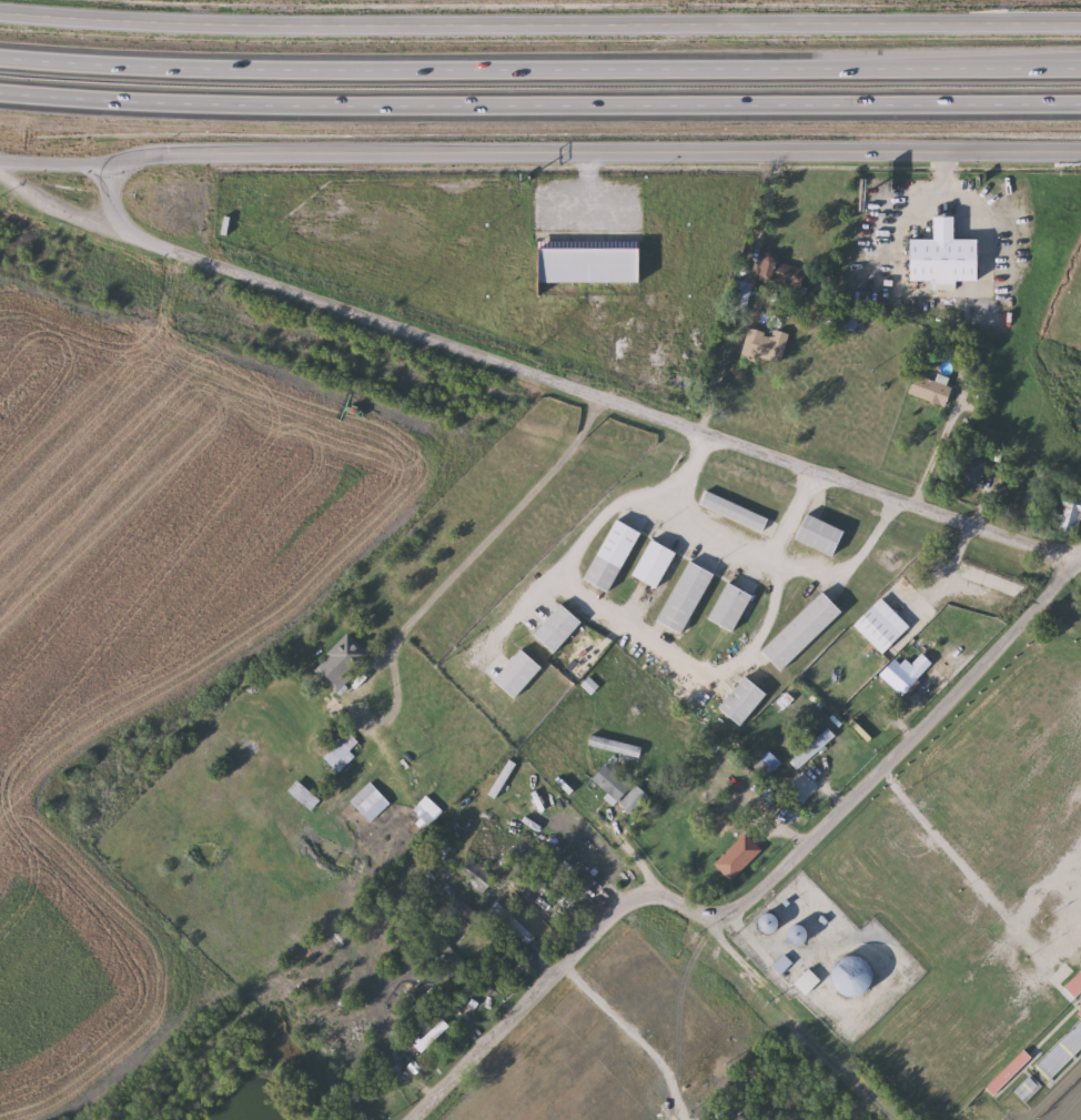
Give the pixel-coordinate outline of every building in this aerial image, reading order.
[(912,282),(912,239),(937,239),(937,215),(957,215),(957,239),(981,239),(981,282),(912,282)] [(535,244),(635,245),(635,279),(535,279),(535,244)] [(785,362),(744,357),(747,329),(774,332),(774,330),(789,332),(785,362)] [(939,374),(954,380),(944,406),(908,393),(916,374),(936,381),(939,374)] [(979,452),(977,458),(987,462),(977,488),(956,482),(968,448),(979,452)] [(706,492),(769,517),(764,532),(700,505),(706,492)] [(1067,501),(1080,505),(1080,519),(1074,537),(1057,532),(1067,501)] [(641,531),(614,593),(587,582),(615,518),(641,531)] [(841,548),(802,548),(802,522),(841,522),(841,548)] [(678,553),(660,591),(634,577),(651,539),(678,553)] [(686,634),(661,622),(689,562),(715,573),(686,634)] [(752,594),(738,633),(711,623),(727,583),(752,594)] [(784,672),(764,652),(825,592),(845,612),(784,672)] [(883,656),(853,626),(881,598),(911,627),(883,656)] [(584,622),(557,654),(535,636),(562,604),(584,622)] [(313,669),(350,634),(372,657),(336,692),(313,669)] [(516,699),(495,680),(524,649),(544,667),(516,699)] [(905,697),(880,675),(898,657),(909,667),(922,654),(934,666),(905,697)] [(769,696),(742,726),(721,707),(748,677),(769,696)] [(358,743),(351,750),(355,755),(336,773),(323,757),(348,733),(358,743)] [(517,765),(495,797),(488,793),(509,760),(517,765)] [(634,815),(592,780),(607,763),(648,798),(634,815)] [(287,791),(296,780),(321,799),(311,810),(287,791)] [(370,823),(350,800),(371,781),(391,804),(370,823)] [(443,811),(430,827),(412,811),(426,796),(443,811)] [(733,881),(715,865),(747,833),(764,850),(733,881)] [(461,871),(472,858),(497,879),(483,897),(466,884),(469,879),(461,871)] [(547,885),(540,891),(533,884),(539,877),(547,885)] [(779,914),(781,931),(765,934),(762,916),(779,914)] [(789,941),(796,924),(811,929),(806,947),(789,941)] [(842,997),(842,958),(871,958),(871,997),(842,997)] [(808,997),(795,986),(809,968),(822,980),(808,997)] [(988,1087),(1024,1049),(1033,1058),(996,1096),(988,1087)]
